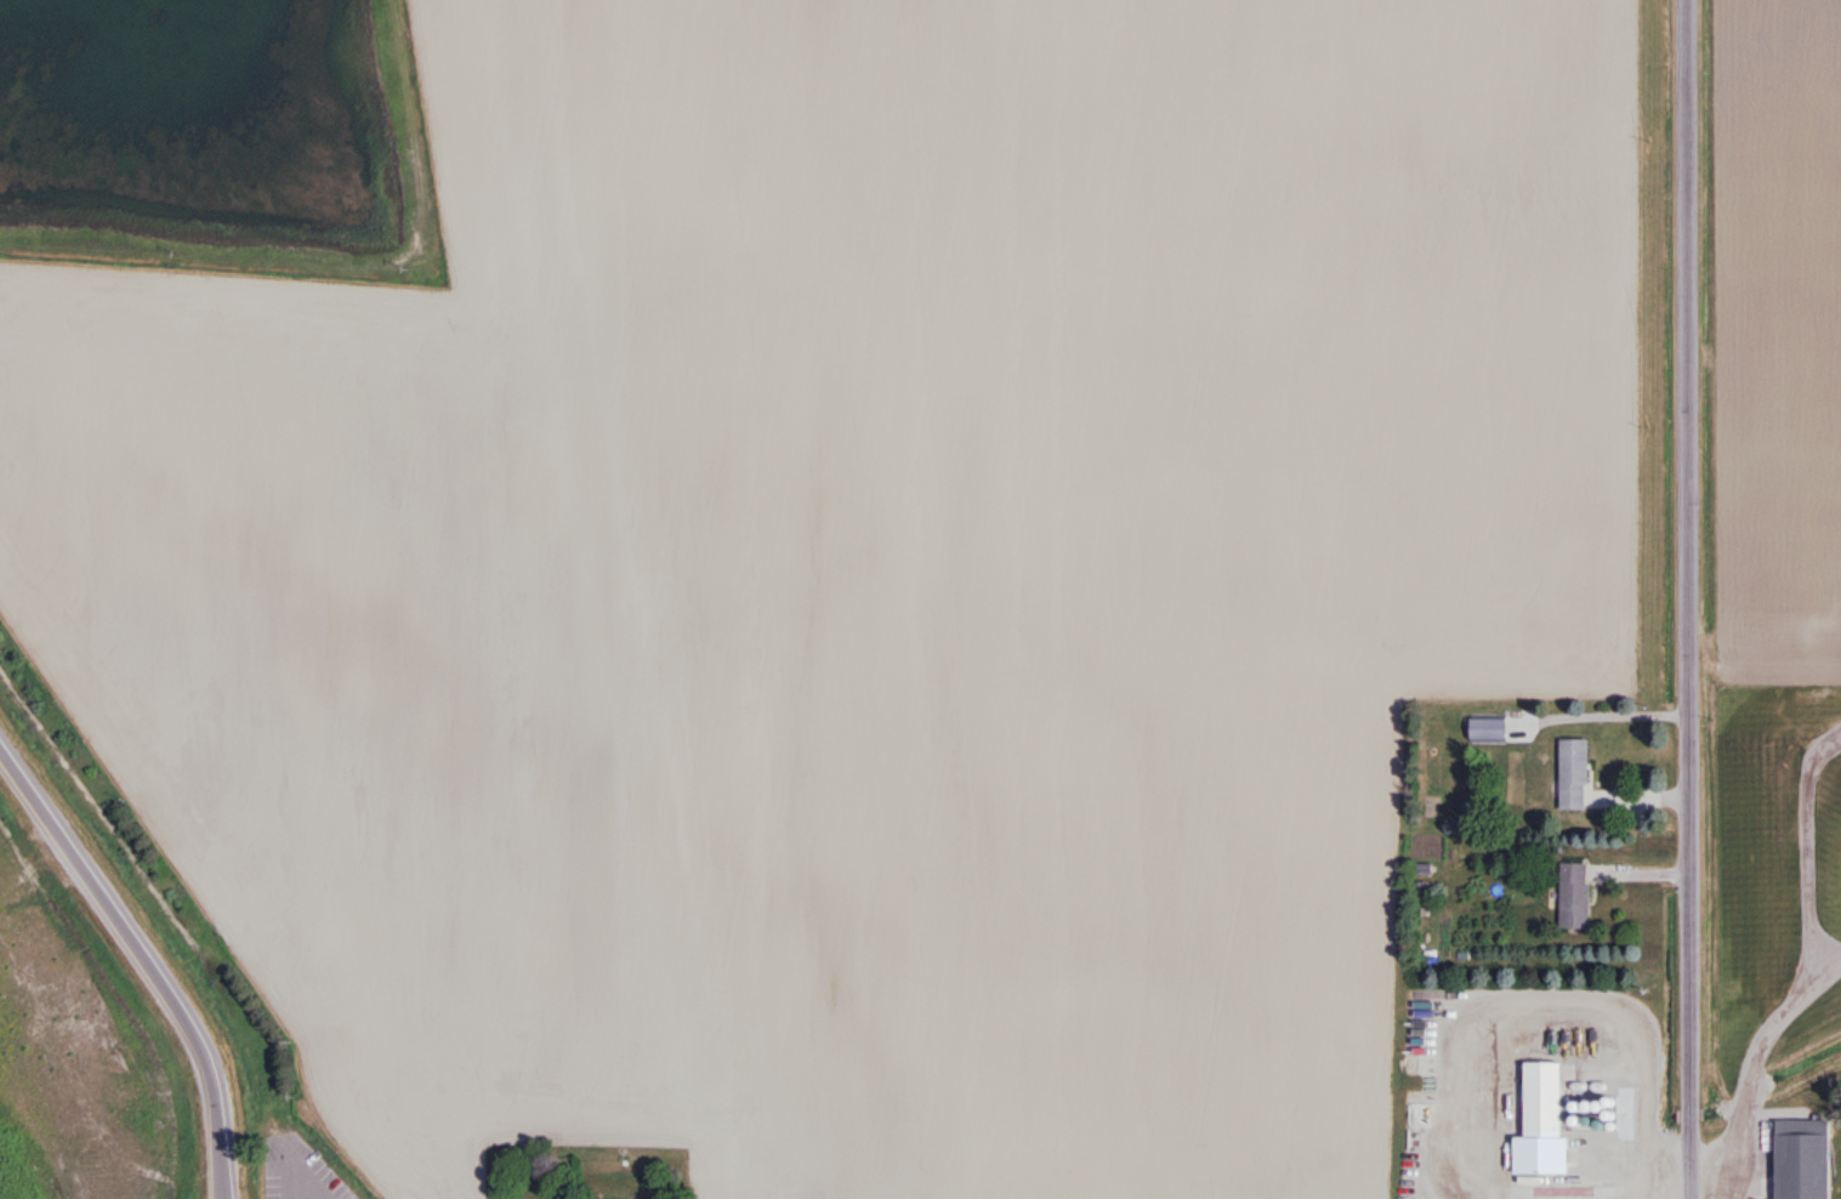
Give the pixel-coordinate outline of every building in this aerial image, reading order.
[(1507,719),(1472,719),(1472,740),(1507,740),(1507,719)] [(1562,739),(1562,811),(1589,811),(1589,739),(1562,739)] [(1562,929),(1591,929),(1590,864),(1562,864),(1562,929)] [(1562,1134),(1562,1062),(1525,1062),(1525,1134),(1562,1134)] [(1777,1122),(1778,1198),(1831,1198),(1830,1122),(1777,1122)] [(1524,1149),(1524,1180),(1618,1180),(1618,1149),(1524,1149)]
